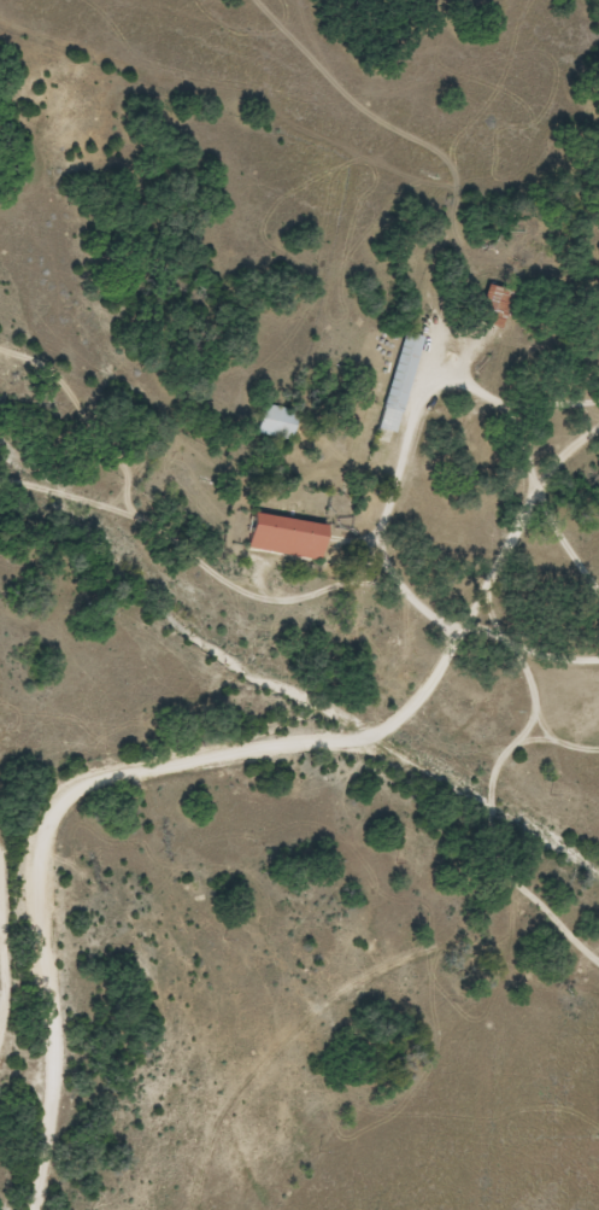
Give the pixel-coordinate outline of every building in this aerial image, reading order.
[(499,328),(511,293),(487,285),(475,320),(499,328)] [(402,332),(376,429),(395,434),(421,337),(402,332)] [(255,432),(289,441),(296,412),(263,403),(255,432)] [(324,524),(251,513),(245,550),(319,561),(324,524)]
